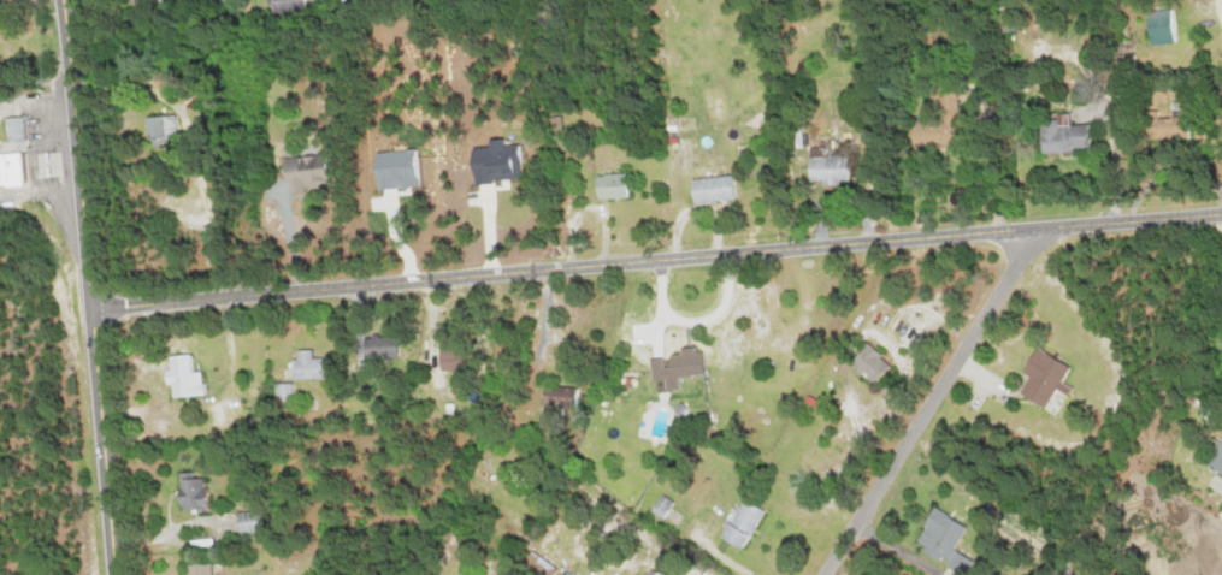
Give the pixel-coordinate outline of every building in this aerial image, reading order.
[(310,7),(310,0),(278,0),(279,8),(310,7)] [(1144,9),(1145,44),(1176,42),(1174,8),(1144,9)] [(1141,139),(1182,139),(1182,116),(1154,116),(1154,109),(1141,109),(1141,139)] [(156,115),(157,137),(176,136),(175,115),(156,115)] [(9,116),(10,140),(30,139),(29,116),(9,116)] [(955,116),(922,122),(926,148),(959,142),(955,116)] [(1097,149),(1096,123),(1050,124),(1051,150),(1097,149)] [(480,180),(528,178),(526,143),(513,143),(513,137),(497,138),(497,145),(479,146),(480,180)] [(384,187),(426,185),(425,149),(382,150),(384,187)] [(0,164),(0,182),(29,181),(28,151),(6,151),(7,164),(0,164)] [(338,187),(337,154),(292,156),(294,189),(338,187)] [(828,182),(854,182),(854,156),(818,156),(818,179),(828,179),(828,182)] [(604,198),(634,197),(634,172),(603,173),(604,198)] [(698,176),(698,201),(741,199),(740,175),(698,176)] [(404,359),(405,335),(372,334),(371,358),(404,359)] [(855,363),(866,373),(869,370),(880,381),(897,363),(875,342),(855,363)] [(476,369),(475,345),(446,346),(447,370),(476,369)] [(1024,391),(1050,406),(1060,388),(1073,395),(1078,386),(1067,380),(1076,364),(1044,346),(1029,372),(1033,375),(1024,391)] [(657,358),(660,391),(687,388),(685,376),(711,373),(709,347),(687,349),(688,354),(671,356),(657,358)] [(318,349),(300,348),(299,377),(327,378),(327,358),(318,358),(318,349)] [(209,393),(208,370),(197,370),(196,353),(175,354),(176,367),(172,367),(173,384),(177,383),(178,395),(209,393)] [(297,381),(280,382),(281,400),(297,400),(297,381)] [(553,415),(577,414),(577,403),(583,403),(583,385),(552,386),(553,415)] [(1218,438),(1203,465),(1221,476),(1221,440),(1218,438)] [(186,509),(215,508),(215,485),(209,486),(208,477),(195,477),(195,471),(185,471),(186,509)] [(670,518),(678,499),(664,493),(656,512),(670,518)] [(750,548),(771,509),(748,497),(728,536),(750,548)] [(959,548),(973,524),(942,507),(921,544),(951,561),(949,564),(968,574),(977,558),(959,548)] [(242,509),(243,532),(269,531),(268,508),(242,509)] [(192,563),(193,574),(217,574),(217,562),(192,563)]
